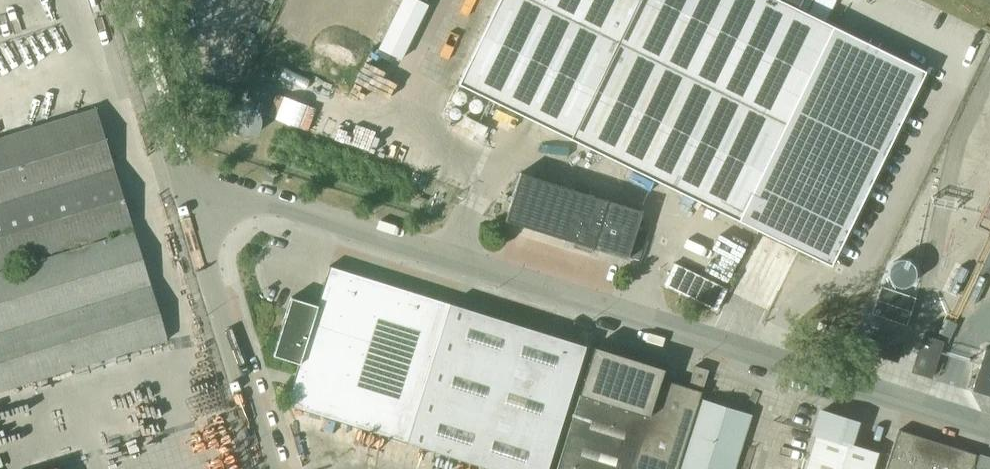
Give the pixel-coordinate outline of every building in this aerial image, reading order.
[(425,0),(394,0),(373,45),(398,56),(425,0)] [(459,83),(829,264),(924,70),(834,26),(798,8),(802,0),(499,0),(459,83)] [(810,2),(828,11),(834,0),(811,0),(810,2)] [(195,12),(164,21),(172,47),(203,37),(195,12)] [(250,84),(246,97),(268,104),(272,91),(250,84)] [(89,108),(0,136),(0,266),(130,225),(93,107),(89,108)] [(261,179),(271,182),(275,172),(264,169),(261,179)] [(633,229),(638,213),(516,173),(501,222),(624,261),(625,256),(633,229)] [(131,229),(0,270),(0,315),(143,268),(131,229)] [(633,229),(625,256),(637,260),(645,233),(633,229)] [(675,262),(664,284),(717,309),(727,288),(675,262)] [(285,403),(429,449),(473,311),(449,303),(328,264),(315,305),(290,297),(272,354),(298,362),(285,403)] [(143,268),(0,315),(0,389),(165,338),(143,268)] [(473,311),(429,449),(491,468),(547,468),(585,346),(473,311)] [(940,337),(948,340),(955,322),(948,318),(940,337)] [(870,333),(865,350),(896,360),(900,346),(901,343),(870,333)] [(942,338),(939,337),(923,333),(917,352),(912,370),(930,376),(942,338)] [(554,468),(631,468),(656,391),(660,378),(664,367),(593,345),(554,468)] [(984,348),(971,389),(989,395),(989,350),(984,348)] [(698,398),(701,391),(707,370),(694,366),(687,386),(660,378),(656,391),(631,468),(676,468),(698,398)] [(698,398),(676,468),(732,468),(750,414),(698,398)] [(974,453),(898,430),(885,468),(969,468),(974,453)] [(877,452),(815,433),(804,468),(871,468),(877,452)] [(978,455),(974,468),(989,468),(989,458),(978,455)] [(57,461),(31,468),(60,468),(57,461)]
